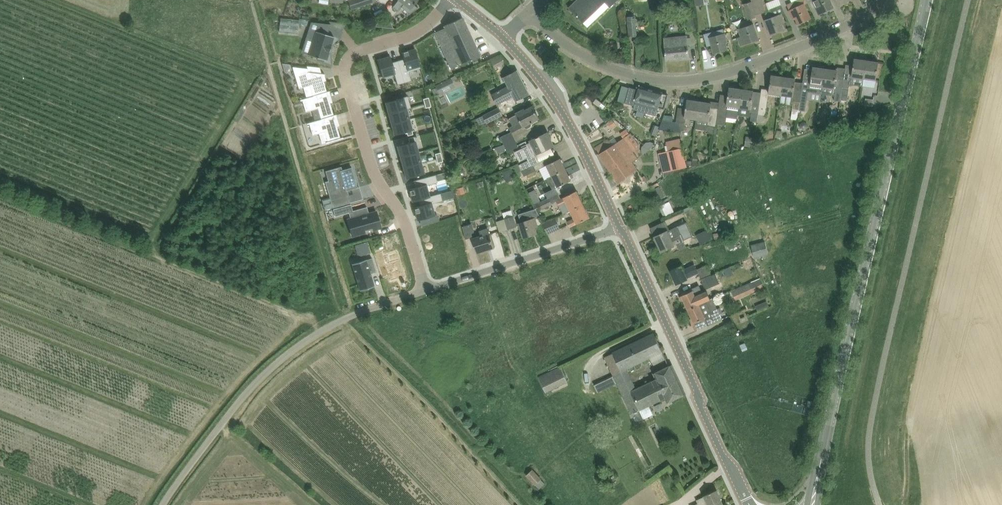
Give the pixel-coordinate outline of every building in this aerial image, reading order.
[(351,10),(376,1),(375,0),(348,0),(351,10)] [(417,0),(399,0),(393,8),(399,12),(402,8),(409,13),(409,14),(418,7),(417,7),(413,4),(417,0)] [(605,2),(610,7),(618,0),(580,0),(578,2),(577,1),(570,7),(584,23),(605,2)] [(755,15),(767,12),(763,0),(752,0),(752,1),(755,15)] [(811,18),(804,4),(808,2),(807,0),(796,0),(787,4),(790,10),(793,18),(796,17),(799,24),(811,18)] [(820,14),(834,7),(830,0),(813,0),(820,14)] [(748,19),(756,17),(755,15),(752,1),(744,4),(748,19)] [(783,16),(786,14),(782,4),(771,8),(772,11),(766,13),(769,19),(766,20),(771,34),(785,29),(782,23),(785,22),(783,16)] [(636,16),(635,16),(628,16),(627,16),(629,37),(638,36),(636,16)] [(451,69),(480,56),(462,17),(444,26),(453,44),(442,49),(451,69)] [(696,30),(694,17),(686,18),(689,31),(696,30)] [(323,61),(324,59),(327,60),(334,36),(328,34),(331,24),(311,22),(306,38),(313,40),(309,55),(318,58),(317,60),(323,61)] [(739,38),(741,45),(759,39),(754,23),(739,28),(742,36),(739,38)] [(727,42),(725,33),(724,28),(704,34),(707,46),(712,45),(714,53),(728,49),(726,42),(727,42)] [(664,38),(667,60),(689,58),(688,45),(687,38),(687,35),(664,38)] [(404,59),(398,61),(405,82),(411,80),(408,69),(420,66),(415,49),(402,53),(404,59)] [(405,82),(398,61),(392,62),(391,56),(378,60),(383,77),(394,73),(398,84),(405,82)] [(852,77),(864,78),(867,60),(855,58),(852,77)] [(879,62),(867,60),(864,78),(877,80),(879,62)] [(813,67),(811,79),(804,78),(804,83),(802,95),(801,101),(807,102),(809,91),(822,93),(825,68),(824,68),(825,66),(819,66),(819,67),(813,67)] [(313,96),(330,91),(329,91),(327,91),(322,74),(325,75),(325,74),(309,72),(308,68),(293,67),(299,88),(310,85),(313,96)] [(841,100),(841,99),(844,79),(837,78),(838,70),(825,68),(822,93),(836,95),(835,100),(841,100)] [(530,94),(519,72),(518,70),(504,77),(509,86),(504,88),(503,88),(493,93),(493,94),(492,94),(497,105),(514,96),(516,101),(530,94)] [(769,93),(781,95),(784,77),(772,75),(769,93)] [(435,85),(436,87),(439,92),(440,94),(456,86),(453,81),(451,77),(435,85)] [(796,78),(784,77),(781,95),(780,104),(794,106),(794,108),(800,109),(801,101),(802,95),(804,83),(796,82),(796,78)] [(848,100),(850,84),(850,80),(844,79),(841,99),(848,100)] [(629,86),(625,103),(634,105),(633,109),(656,116),(659,107),(665,109),(667,102),(661,101),(663,92),(640,86),(639,89),(629,86)] [(740,107),(742,89),(730,87),(728,95),(721,94),(719,108),(717,123),(726,124),(727,117),(728,109),(739,111),(740,107)] [(757,121),(758,115),(760,102),(753,101),(754,91),(742,89),(740,107),(751,109),(751,113),(752,113),(751,121),(757,122),(757,121)] [(321,119),(336,115),(336,114),(334,115),(327,92),(330,92),(330,91),(313,96),(300,100),(301,101),(303,100),(306,112),(318,108),(321,119)] [(758,115),(766,116),(769,97),(761,96),(760,102),(758,115)] [(389,113),(406,108),(403,97),(386,102),(389,113)] [(597,98),(594,102),(599,106),(602,102),(597,98)] [(679,107),(677,117),(677,122),(679,122),(681,131),(688,129),(686,122),(687,118),(698,119),(700,101),(688,99),(686,108),(679,107)] [(707,102),(700,101),(698,119),(709,121),(708,125),(710,125),(709,133),(716,134),(716,129),(717,129),(717,123),(719,108),(711,107),(712,103),(707,102)] [(531,123),(532,123),(534,122),(533,121),(539,118),(539,119),(540,118),(533,106),(525,111),(525,109),(516,113),(517,114),(509,118),(513,125),(510,127),(512,131),(501,137),(508,152),(519,146),(512,133),(525,126),(526,127),(528,128),(531,126),(532,124),(531,123)] [(483,115),(487,123),(503,115),(499,107),(483,115)] [(406,108),(389,113),(392,124),(409,119),(406,108)] [(337,115),(336,115),(321,119),(307,123),(307,124),(309,124),(313,135),(325,131),(328,141),(326,142),(326,143),(343,138),(343,137),(340,137),(334,116),(337,115)] [(412,130),(409,119),(392,124),(395,135),(407,131),(412,130)] [(660,126),(659,129),(682,132),(681,131),(679,122),(677,122),(673,121),(663,120),(660,126)] [(623,138),(630,133),(626,129),(620,133),(623,138)] [(537,154),(555,145),(548,132),(534,138),(535,140),(527,143),(528,145),(523,148),(529,160),(516,166),(518,170),(522,168),(522,170),(534,164),(542,160),(540,161),(537,154)] [(745,146),(754,147),(755,137),(746,136),(745,146)] [(637,159),(624,138),(617,143),(617,142),(613,145),(609,139),(596,148),(600,154),(599,154),(619,183),(638,170),(635,165),(633,166),(631,163),(637,159)] [(668,150),(673,170),(686,166),(682,147),(680,138),(666,141),(668,150)] [(401,156),(418,152),(415,141),(410,142),(398,145),(401,156)] [(421,162),(418,152),(401,156),(403,167),(421,162)] [(547,165),(552,176),(566,169),(561,158),(547,165)] [(542,160),(534,164),(522,170),(525,176),(536,170),(545,166),(542,160)] [(421,162),(403,167),(406,178),(424,173),(421,162)] [(351,167),(341,170),(340,167),(324,171),(327,181),(331,180),(334,190),(330,192),(335,207),(350,203),(346,191),(357,187),(351,167)] [(503,172),(506,179),(515,176),(512,169),(503,172)] [(559,193),(556,188),(572,180),(566,169),(552,176),(548,178),(553,189),(547,192),(550,197),(559,193)] [(413,201),(441,194),(441,193),(430,196),(427,185),(438,182),(437,181),(436,175),(414,181),(415,187),(409,189),(413,201)] [(463,187),(455,189),(457,195),(465,193),(463,187)] [(453,190),(441,193),(441,194),(443,200),(455,197),(453,190)] [(535,190),(529,193),(535,204),(541,201),(535,190)] [(571,210),(584,204),(577,191),(565,197),(558,201),(560,206),(562,205),(566,213),(571,210)] [(441,194),(413,201),(413,202),(419,200),(420,205),(414,207),(418,220),(435,215),(432,203),(443,200),(441,194)] [(552,203),(550,197),(534,205),(535,205),(537,209),(537,211),(553,204),(552,203)] [(590,217),(584,204),(571,210),(575,218),(568,221),(571,227),(590,217)] [(369,205),(352,210),(354,217),(356,216),(361,231),(368,228),(367,226),(374,224),(375,226),(382,224),(378,209),(371,211),(369,205)] [(664,210),(667,216),(675,212),(672,207),(664,210)] [(522,222),(519,223),(524,238),(538,233),(536,227),(538,226),(536,219),(540,217),(537,211),(537,209),(519,214),(522,222)] [(514,216),(505,218),(509,229),(517,227),(514,216)] [(561,228),(556,217),(543,222),(548,234),(561,228)] [(473,236),(472,233),(475,232),(473,223),(462,226),(466,239),(473,236)] [(655,236),(662,251),(674,245),(681,242),(678,235),(681,234),(677,226),(655,236)] [(473,238),(478,252),(494,247),(488,228),(480,231),(482,236),(473,238)] [(711,240),(711,239),(707,232),(706,230),(696,235),(701,244),(711,240)] [(751,244),(755,258),(769,254),(765,241),(751,244)] [(400,259),(398,252),(384,256),(383,251),(375,253),(382,277),(389,275),(390,281),(405,276),(400,259)] [(374,286),(375,286),(374,285),(371,273),(377,272),(372,258),(367,259),(366,259),(366,260),(353,264),(353,263),(352,263),(352,264),(360,290),(361,290),(374,286)] [(708,265),(698,269),(696,265),(684,270),(682,265),(671,270),(677,284),(688,279),(687,277),(699,272),(702,279),(712,275),(708,265)] [(715,282),(712,275),(702,279),(706,289),(716,285),(715,282)] [(746,285),(750,293),(765,287),(761,278),(746,285)] [(682,295),(688,309),(713,298),(711,299),(707,291),(703,292),(700,285),(692,289),(693,290),(682,295)] [(723,319),(713,298),(688,309),(694,323),(706,318),(709,325),(723,319)] [(605,357),(613,374),(614,374),(614,375),(627,369),(651,358),(654,364),(657,363),(667,358),(654,332),(613,353),(605,357)] [(637,388),(632,390),(623,394),(632,414),(633,414),(637,422),(653,414),(650,405),(666,398),(668,403),(686,394),(672,364),(653,373),(656,379),(637,388)] [(561,367),(540,377),(547,392),(568,382),(561,367)] [(654,412),(664,408),(661,402),(652,405),(654,412)] [(533,470),(527,475),(536,485),(542,479),(533,470)] [(705,496),(697,500),(698,503),(695,504),(722,504),(724,504),(717,489),(704,495),(705,496)]
